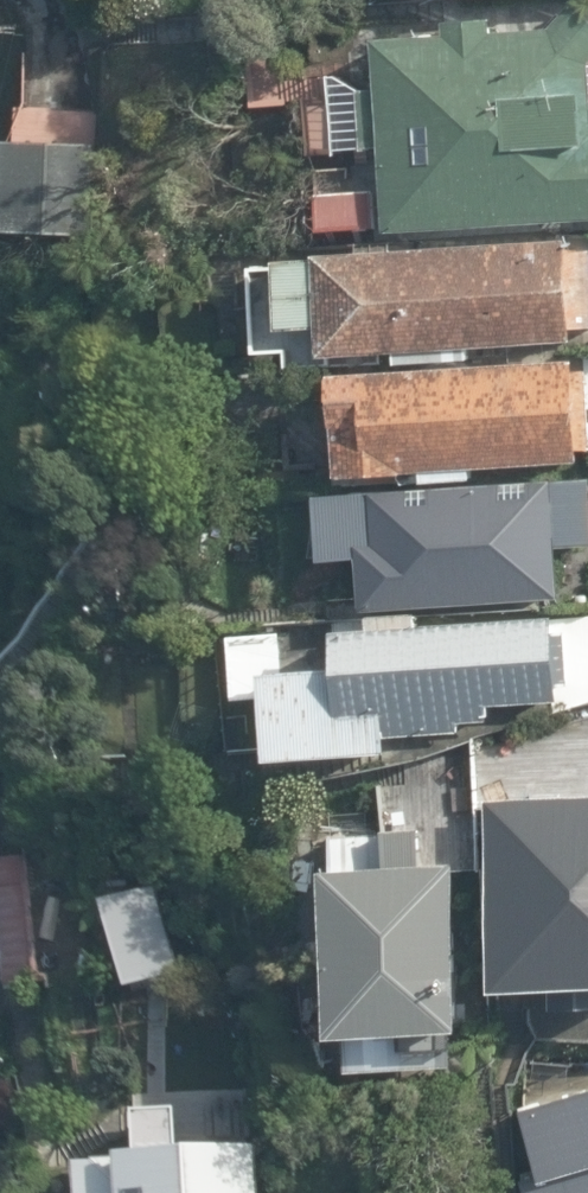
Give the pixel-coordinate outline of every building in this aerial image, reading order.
[(363,36),(372,244),(587,232),(587,30),(573,16),(535,35),(485,30),(432,36),(363,36)] [(81,151),(24,144),(20,229),(79,230),(81,151)] [(573,246),(248,268),(252,355),(283,353),(284,371),(559,353),(560,333),(584,331),(573,246)] [(323,380),(327,488),(587,477),(587,369),(323,380)] [(312,496),(317,562),(351,559),(353,608),(550,599),(542,549),(587,544),(587,480),(312,496)] [(0,572),(0,627),(21,627),(20,571),(0,572)] [(542,618),(273,636),(276,670),(251,671),(259,761),(373,759),(371,739),(447,735),(446,727),(477,724),(477,710),(545,708),(544,690),(558,689),(553,633),(543,635),(542,618)] [(475,798),(483,1006),(587,1001),(587,801),(475,798)] [(445,838),(305,844),(315,1052),(455,1046),(445,838)] [(81,1157),(83,1192),(248,1192),(242,1143),(180,1146),(177,1075),(131,1074),(137,1154),(81,1157)] [(515,1109),(534,1165),(517,1172),(524,1192),(587,1192),(587,1086),(515,1109)]
